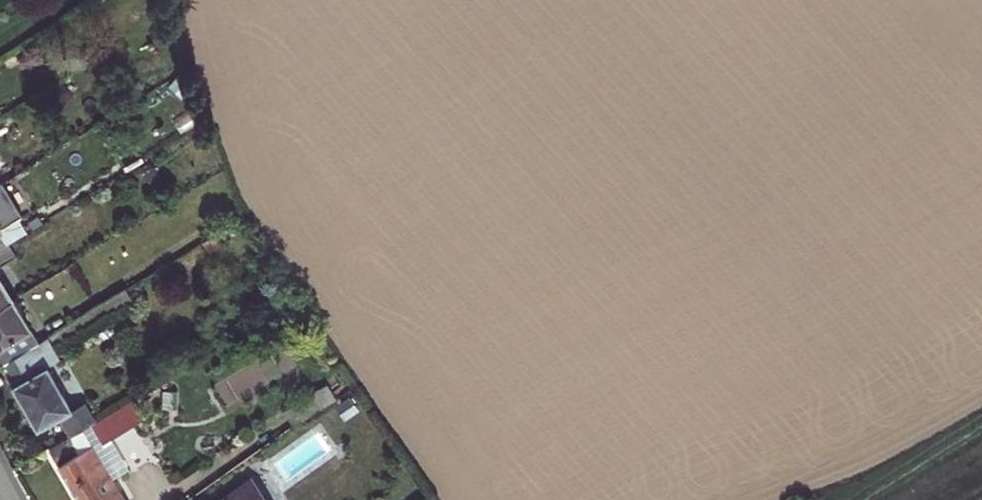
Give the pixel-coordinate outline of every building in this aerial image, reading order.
[(136,138),(142,147),(153,140),(147,131),(136,138)] [(140,170),(146,181),(157,173),(151,163),(140,170)] [(9,243),(0,229),(0,249),(9,243)] [(204,242),(210,252),(220,246),(214,236),(204,242)] [(17,257),(9,243),(0,249),(0,268),(17,257)] [(12,300),(0,281),(0,307),(12,300)] [(12,387),(37,430),(59,417),(70,437),(75,434),(94,422),(83,403),(71,410),(40,358),(132,301),(125,290),(38,343),(2,365),(13,386),(12,387)] [(2,365),(38,343),(12,300),(0,307),(0,361),(2,365)] [(275,354),(274,374),(290,374),(291,354),(275,354)] [(328,387),(285,415),(293,428),(297,425),(316,413),(336,400),(328,387)] [(91,427),(102,445),(145,420),(134,402),(91,427)] [(70,437),(49,450),(79,499),(123,499),(91,447),(79,455),(72,443),(78,440),(75,434),(70,437)] [(251,480),(223,499),(265,499),(251,480)]
